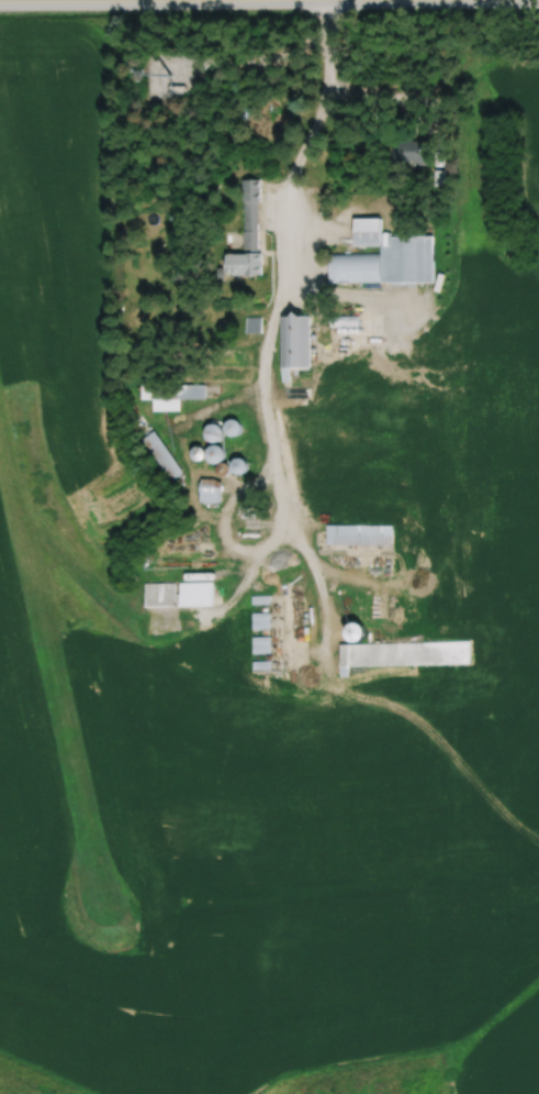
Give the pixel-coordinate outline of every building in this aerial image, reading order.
[(170,95),(186,95),(186,86),(170,86),(170,95)] [(392,163),(430,163),(430,141),(392,141),(392,163)] [(242,250),(258,250),(258,180),(242,180),(242,250)] [(354,218),(355,247),(380,247),(380,254),(332,254),(332,283),(435,282),(434,235),(382,235),(382,218),(354,218)] [(225,275),(263,275),(263,254),(225,254),(225,275)] [(312,316),(281,316),(282,400),(312,400),(312,316)] [(261,333),(261,318),(247,318),(247,333),(261,333)] [(182,399),(205,399),(205,385),(142,385),(142,400),(155,400),(155,412),(182,412),(182,399)] [(223,429),(218,422),(204,433),(214,446),(229,434),(233,439),(245,429),(236,418),(223,429)] [(181,472),(153,432),(142,440),(171,479),(181,472)] [(216,465),(229,456),(220,443),(207,452),(216,465)] [(239,476),(251,470),(245,458),(232,464),(239,476)] [(201,465),(201,503),(221,503),(221,480),(209,480),(209,465),(201,465)] [(392,545),(392,525),(327,525),(327,545),(392,545)] [(143,582),(175,582),(175,593),(178,593),(177,582),(212,581),(212,606),(143,607),(143,582)] [(251,612),(269,611),(269,629),(251,630),(251,612)] [(473,664),(472,641),(401,643),(401,631),(388,632),(388,613),(370,614),(370,625),(355,625),(356,643),(340,644),(342,676),(350,675),(350,668),(473,664)] [(253,652),(271,652),(271,636),(253,636),(253,652)]
